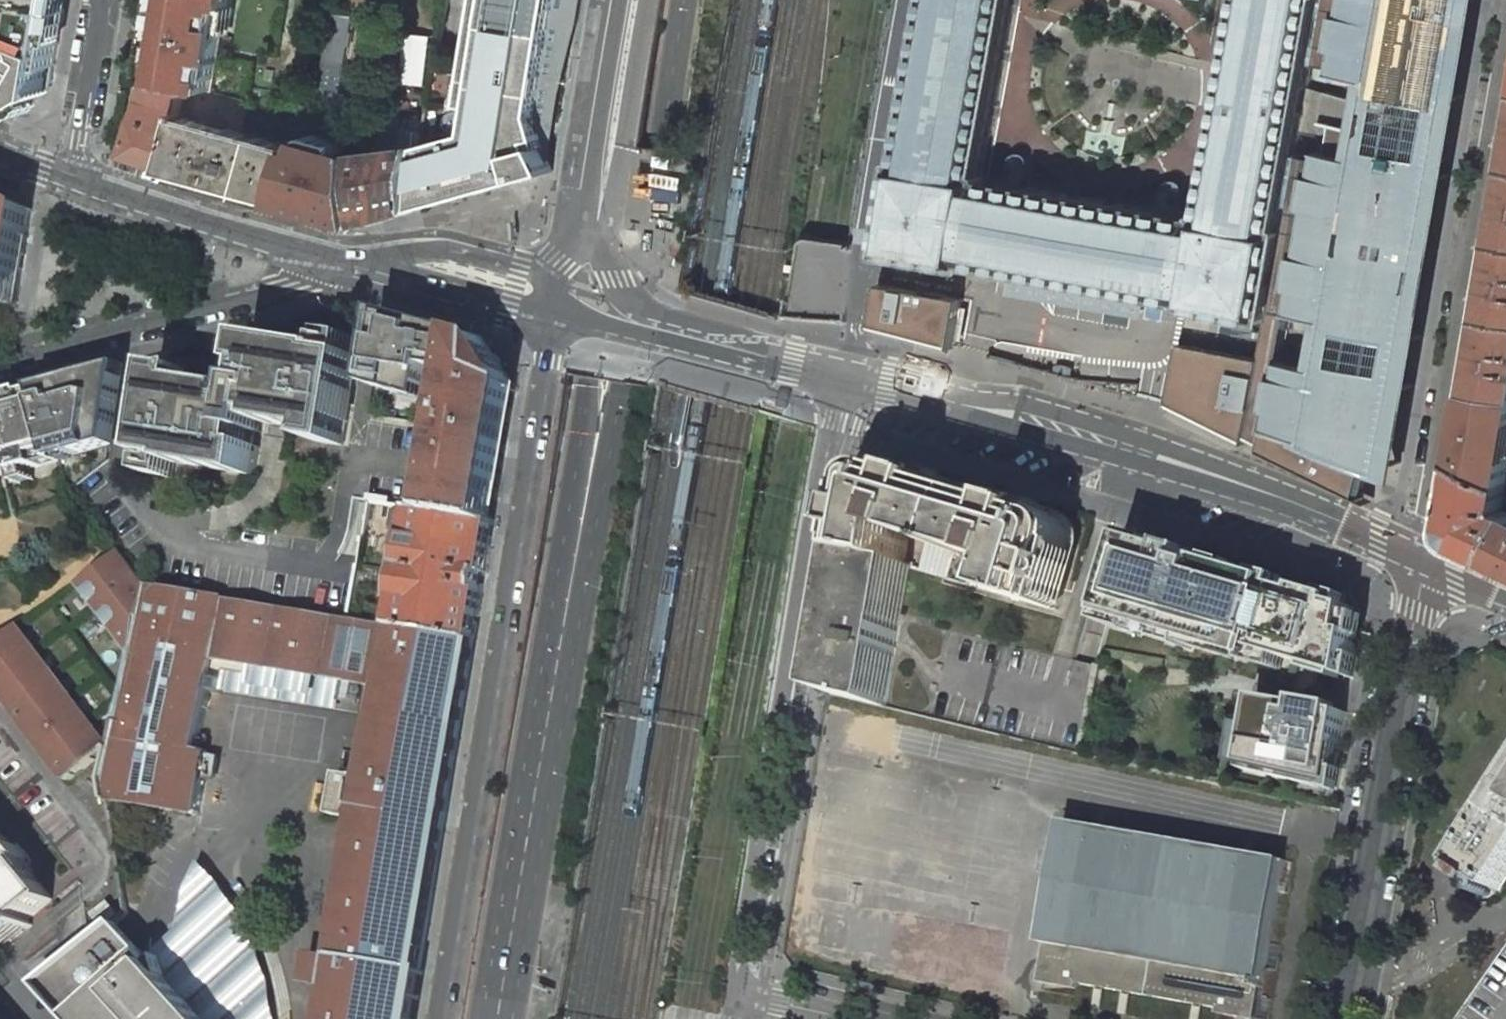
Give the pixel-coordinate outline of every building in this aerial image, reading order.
[(11,112),(51,92),(52,89),(66,0),(0,0),(0,107),(11,112)] [(162,22),(158,42),(163,43),(159,66),(154,65),(152,77),(189,86),(214,92),(227,9),(231,9),(232,0),(166,0),(162,22)] [(555,0),(492,0),(473,109),(469,131),(422,145),(418,171),(416,208),(479,191),(508,183),(509,170),(518,170),(520,180),(553,171),(550,163),(542,147),(546,145),(535,112),(552,18),(555,0)] [(454,105),(473,109),(492,0),(472,0),(454,105)] [(552,18),(535,112),(546,145),(542,147),(550,163),(578,23),(582,0),(555,0),(552,18)] [(1450,173),(1463,96),(1479,0),(1248,0),(1246,7),(1240,39),(1236,63),(1235,70),(1226,117),(1209,215),(1205,214),(1204,219),(1193,217),(1185,215),(1161,211),(1029,188),(986,180),(987,176),(983,175),(994,112),(1004,56),(1014,0),(937,0),(930,43),(909,162),(904,161),(888,251),(971,266),(972,262),(1016,269),(1014,284),(1014,287),(1017,289),(1137,311),(1140,310),(1141,309),(1143,307),(1145,292),(1171,296),(1177,298),(1189,300),(1189,305),(1227,311),(1247,315),(1271,319),(1266,351),(1265,358),(1234,352),(1213,349),(1182,343),(1177,373),(1171,404),(1250,442),(1251,436),(1267,444),(1266,449),(1293,463),(1359,494),(1368,453),(1384,456),(1400,381),(1415,384),(1418,361),(1423,336),(1429,295),(1436,258),(1443,216),(1450,173)] [(349,25),(332,23),(328,49),(345,52),(349,25)] [(408,63),(428,64),(430,34),(410,33),(408,63)] [(152,77),(149,76),(124,155),(150,163),(167,169),(180,117),(182,112),(189,86),(152,77)] [(189,114),(182,112),(180,117),(167,169),(237,188),(281,201),(291,167),(288,166),(293,147),(187,119),(189,114)] [(406,148),(360,153),(362,223),(395,214),(416,208),(418,171),(422,145),(425,120),(407,117),(405,129),(406,148)] [(362,223),(360,153),(345,149),(347,140),(317,132),(307,139),(304,150),(293,147),(288,166),(291,167),(281,201),(324,213),(362,223)] [(508,183),(520,180),(518,170),(509,170),(508,183)] [(17,306),(32,209),(0,196),(0,303),(17,306)] [(1499,241),(1486,317),(1505,320),(1505,242),(1499,241)] [(880,283),(873,326),(875,326),(954,347),(963,297),(883,283),(880,283)] [(449,434),(465,333),(426,322),(385,312),(366,421),(449,434)] [(1474,392),(1505,397),(1505,320),(1486,317),(1474,392)] [(449,434),(437,512),(494,521),(517,384),(487,338),(465,333),(449,434)] [(331,349),(255,338),(250,366),(256,367),(254,382),(249,381),(246,397),(240,396),(241,391),(191,383),(193,371),(165,367),(151,457),(178,460),(177,462),(254,475),(259,446),(253,445),(255,431),(260,432),(262,416),(268,417),(267,422),(318,430),(316,441),(344,446),(358,356),(331,351),(331,349)] [(114,446),(127,365),(41,389),(62,464),(114,446)] [(9,478),(20,475),(22,484),(39,480),(36,471),(59,465),(62,464),(41,389),(0,400),(0,481),(9,478)] [(1474,392),(1462,459),(1505,480),(1505,397),(1474,392)] [(1505,498),(1505,480),(1462,459),(1452,522),(1462,544),(1493,559),(1505,530),(1505,509),(1504,508),(1505,498)] [(864,489),(853,551),(900,562),(907,535),(933,543),(924,572),(951,579),(959,551),(976,492),(896,469),(895,471),(891,470),(886,470),(879,471),(876,473),(871,477),(867,484),(866,490),(864,489)] [(979,556),(1016,567),(1007,596),(1057,610),(1075,548),(1073,547),(1072,531),(1070,526),(1068,523),(1063,520),(1056,518),(1057,515),(976,492),(959,551),(951,579),(970,585),(979,556)] [(401,506),(372,502),(361,568),(389,573),(401,506)] [(437,512),(414,508),(395,625),(475,640),(494,521),(437,512)] [(1493,559),(1505,565),(1505,530),(1493,559)] [(1173,550),(1132,538),(1106,625),(1139,635),(1140,632),(1143,621),(1170,629),(1167,640),(1166,642),(1190,649),(1194,635),(1240,648),(1237,661),(1254,666),(1258,653),(1282,660),(1352,679),(1361,632),(1352,628),(1355,616),(1339,611),(1343,599),(1306,589),(1305,593),(1278,585),(1279,581),(1210,561),(1208,567),(1193,563),(1193,564),(1171,557),(1173,550)] [(97,604),(132,649),(145,583),(118,547),(78,578),(97,604)] [(1195,557),(1173,550),(1171,557),(1193,564),(1193,563),(1195,557)] [(900,562),(853,551),(828,692),(886,707),(896,647),(897,641),(902,614),(910,567),(910,565),(900,562)] [(324,1018),(412,1018),(475,640),(395,625),(352,618),(145,583),(132,649),(120,691),(123,695),(112,750),(106,781),(109,799),(200,814),(206,777),(209,756),(210,751),(198,749),(208,689),(219,691),(219,690),(221,679),(210,677),(213,660),(342,681),(362,684),(384,688),(367,777),(344,773),(335,816),(358,820),(335,958),(312,954),(307,983),(330,987),(324,1018)] [(66,776),(113,740),(93,714),(76,691),(58,668),(41,646),(22,621),(0,638),(0,689),(66,776)] [(1170,629),(1143,621),(1140,632),(1167,640),(1170,629)] [(1194,635),(1190,649),(1190,650),(1237,662),(1237,661),(1240,648),(1194,635)] [(1258,653),(1254,666),(1279,673),(1282,660),(1258,653)] [(221,679),(219,690),(336,710),(338,700),(342,681),(213,660),(210,677),(221,679)] [(342,681),(338,700),(358,704),(362,684),(342,681)] [(1346,714),(1258,698),(1252,729),(1246,765),(1245,773),(1333,792),(1346,714)] [(1236,763),(1246,765),(1252,729),(1242,728),(1236,763)] [(209,756),(206,777),(217,778),(220,758),(209,756)] [(1460,865),(1500,891),(1505,882),(1505,793),(1460,865)] [(1065,821),(1044,943),(1046,943),(1039,982),(1077,988),(1078,982),(1219,1007),(1218,1013),(1253,1018),(1255,1018),(1261,987),(1263,988),(1285,860),(1065,821)] [(7,937),(53,899),(27,867),(33,862),(17,843),(11,847),(0,834),(0,928),(7,937)] [(212,940),(249,930),(247,923),(241,912),(220,883),(212,874),(195,882),(192,887),(190,894),(186,915),(182,942),(157,965),(118,922),(107,931),(88,946),(41,985),(58,1004),(72,1018),(237,1018),(212,940)] [(122,918),(109,902),(94,914),(107,931),(118,922),(122,918)] [(268,983),(255,947),(249,930),(212,940),(237,1018),(273,1018),(268,983)]
